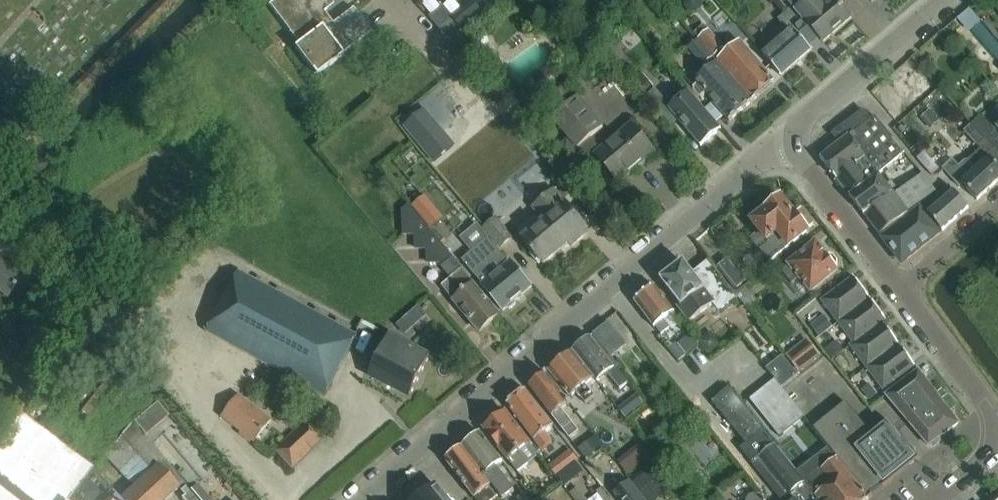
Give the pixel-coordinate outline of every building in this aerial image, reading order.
[(323,11),(328,7),(327,6),(328,0),(273,0),(268,4),(298,44),(294,48),(314,75),(342,54),(341,52),(370,31),(353,7),(332,23),(323,11)] [(368,20),(383,10),(376,0),(354,0),(368,20)] [(477,15),(482,11),(473,0),(472,0),(452,17),(462,28),(477,15)] [(702,7),(702,0),(684,0),(683,5),(689,11),(696,12),(702,7)] [(804,18),(818,36),(823,41),(852,16),(838,0),(828,0),(825,2),(823,0),(789,0),(804,18)] [(723,9),(711,18),(727,38),(738,29),(723,9)] [(800,21),(788,9),(777,18),(788,32),(762,53),(781,75),(812,49),(808,44),(818,36),(804,18),(800,21)] [(727,54),(723,50),(724,49),(709,32),(699,40),(739,85),(752,100),(774,81),(761,66),(740,43),(727,54)] [(695,42),(691,38),(688,41),(691,45),(689,47),(704,65),(709,61),(713,66),(696,81),(716,105),(729,120),(750,102),(698,40),(695,42)] [(645,92),(653,85),(643,73),(635,80),(645,92)] [(478,103),(490,92),(477,77),(464,88),(478,103)] [(654,87),(645,96),(657,108),(665,117),(672,111),(679,120),(687,130),(700,145),(721,128),(708,112),(689,91),(684,95),(676,86),(663,97),(654,87)] [(603,126),(577,95),(552,116),(589,160),(595,155),(618,181),(655,150),(631,123),(601,149),(590,137),(603,126)] [(931,128),(940,119),(929,108),(920,117),(931,128)] [(424,109),(405,125),(434,160),(453,145),(424,109)] [(994,128),(982,113),(971,123),(985,139),(993,147),(996,145),(997,148),(997,124),(994,128)] [(871,118),(820,157),(850,196),(878,174),(904,153),(886,131),(874,115),(871,118)] [(985,139),(971,123),(963,131),(979,149),(967,159),(963,160),(958,165),(952,159),(948,162),(942,155),(932,163),(940,171),(943,168),(959,186),(962,183),(977,199),(997,180),(997,148),(996,145),(993,147),(985,139)] [(574,176),(589,163),(567,138),(552,150),(574,176)] [(889,196),(864,215),(880,234),(936,190),(923,172),(899,190),(894,194),(894,193),(890,197),(889,196)] [(878,174),(850,196),(864,215),(889,196),(890,197),(894,193),(894,194),(899,190),(891,180),(886,184),(878,174)] [(553,190),(534,206),(545,219),(522,238),(531,249),(529,251),(538,261),(540,259),(543,263),(568,242),(571,245),(587,232),(584,229),(586,227),(576,216),(565,202),(564,203),(562,200),(570,194),(561,183),(553,190)] [(942,230),(968,206),(955,192),(949,185),(934,198),(939,204),(927,214),(928,215),(942,230)] [(424,197),(414,206),(431,226),(441,218),(424,197)] [(760,230),(750,237),(769,262),(792,243),(808,231),(806,229),(813,223),(801,209),(795,214),(782,197),(781,198),(780,197),(774,197),(769,201),(768,206),(769,208),(752,220),(760,230)] [(463,268),(408,203),(401,209),(402,234),(414,234),(414,249),(426,248),(426,263),(439,262),(442,265),(440,266),(450,277),(440,285),(479,330),(500,313),(462,268),(463,268)] [(901,262),(907,258),(940,232),(920,207),(882,237),(901,262)] [(500,245),(510,237),(494,217),(484,226),(500,245)] [(508,262),(487,237),(461,259),(482,283),(482,284),(491,295),(503,310),(505,307),(509,308),(515,303),(515,299),(532,285),(520,270),(511,260),(508,262)] [(825,253),(816,242),(801,254),(789,264),(789,265),(783,272),(793,284),(800,277),(812,289),(823,281),(838,268),(837,267),(838,260),(833,255),(827,254),(826,253),(825,253)] [(735,288),(744,281),(726,259),(718,266),(735,288)] [(7,296),(21,278),(0,262),(0,291),(7,296)] [(695,277),(684,262),(661,279),(673,295),(681,305),(678,308),(688,320),(712,303),(718,310),(736,297),(712,264),(695,277)] [(325,395),(356,335),(339,326),(238,270),(207,330),(307,385),(325,395)] [(838,321),(870,298),(854,276),(822,300),(838,321)] [(670,327),(663,319),(674,311),(654,284),(634,300),(646,316),(654,326),(655,325),(661,333),(670,327)] [(851,346),(883,322),(886,319),(870,298),(838,321),(853,342),(850,345),(851,346)] [(682,328),(691,341),(713,325),(703,312),(682,328)] [(832,323),(824,314),(812,323),(819,333),(832,323)] [(611,356),(626,344),(608,322),(594,333),(611,356)] [(867,367),(899,343),(883,322),(851,346),(867,367)] [(711,330),(697,341),(708,354),(721,344),(711,330)] [(410,395),(430,355),(412,346),(389,334),(368,374),(410,395)] [(609,359),(603,352),(590,336),(573,350),(594,377),(597,380),(607,372),(620,388),(628,381),(619,370),(622,368),(612,356),(609,359)] [(799,371),(820,354),(806,338),(786,355),(799,371)] [(826,348),(833,357),(845,349),(837,339),(826,348)] [(883,388),(899,376),(915,365),(899,343),(867,367),(883,388)] [(594,396),(585,384),(594,377),(573,350),(548,370),(561,385),(570,396),(576,391),(585,403),(594,396)] [(886,394),(928,444),(930,443),(932,445),(940,438),(939,436),(958,422),(918,369),(886,394)] [(569,437),(578,430),(560,408),(569,401),(558,387),(546,372),(529,385),(542,401),(569,437)] [(780,436),(804,416),(775,379),(750,398),(780,436)] [(751,439),(763,428),(728,387),(712,401),(746,442),(748,441),(751,439)] [(551,441),(543,431),(553,424),(538,404),(525,388),(506,403),(518,419),(534,439),(534,438),(542,449),(551,441)] [(254,441),(270,420),(239,396),(222,416),(241,431),(241,434),(249,440),(251,439),(254,441)] [(842,464),(869,497),(919,457),(889,420),(872,433),(845,401),(813,426),(828,445),(837,456),(843,463),(842,464)] [(517,469),(527,461),(518,450),(529,441),(518,426),(505,410),(484,427),(496,443),(517,469)] [(50,435),(20,411),(0,438),(0,499),(50,435)] [(293,467),(326,435),(312,421),(308,417),(275,449),(279,453),(293,467)] [(185,482),(131,420),(123,431),(113,444),(105,455),(134,488),(121,499),(164,499),(185,482)] [(749,443),(745,446),(755,458),(759,455),(774,443),(764,430),(749,443)] [(503,497),(513,489),(495,465),(502,460),(493,448),(481,432),(463,446),(499,493),(503,497)] [(657,453),(665,447),(655,434),(647,440),(657,453)] [(0,499),(66,499),(91,468),(50,435),(0,499)] [(586,458),(594,451),(587,441),(578,447),(586,458)] [(806,481),(801,475),(797,470),(775,443),(759,456),(759,455),(758,455),(755,458),(751,462),(782,499),(820,499),(805,481),(806,481)] [(641,444),(630,452),(639,463),(649,455),(649,454),(641,444)] [(797,470),(801,475),(806,481),(805,481),(820,499),(866,499),(869,497),(842,464),(843,463),(837,456),(828,445),(797,470)] [(499,493),(463,446),(446,460),(474,496),(475,496),(478,499),(490,499),(499,493)] [(656,463),(631,482),(642,496),(667,477),(656,463)] [(91,468),(66,499),(121,499),(91,468)] [(567,487),(579,478),(572,468),(560,477),(567,487)] [(614,491),(621,499),(643,499),(628,481),(624,484),(614,491)] [(189,490),(198,499),(210,499),(196,484),(189,490)] [(435,484),(415,499),(448,499),(435,484)] [(189,490),(185,485),(180,490),(184,494),(180,498),(182,499),(198,499),(189,490)]
